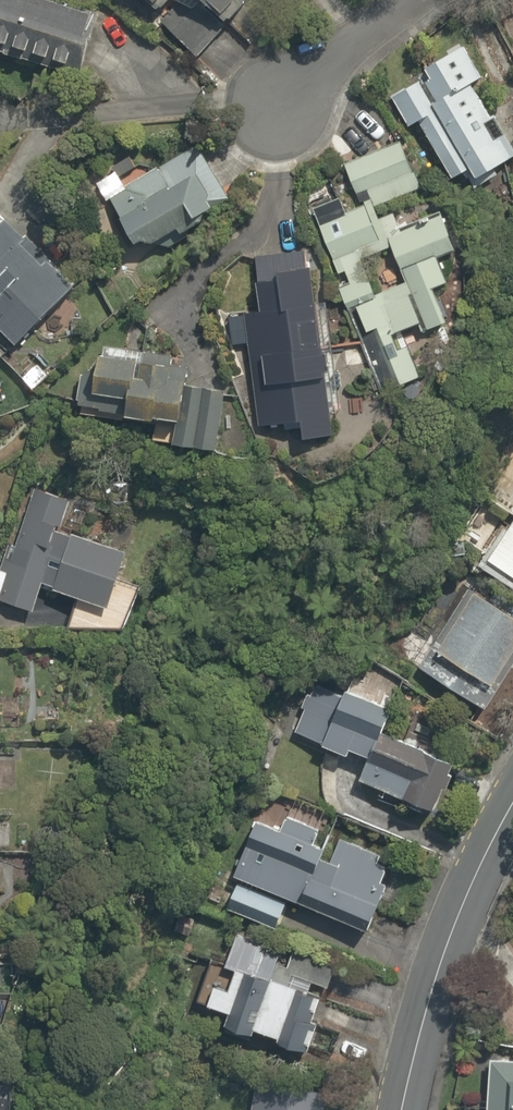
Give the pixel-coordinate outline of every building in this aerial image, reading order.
[(67,64),(82,3),(71,0),(0,0),(0,47),(67,64)] [(156,27),(195,59),(243,0),(177,0),(156,27)] [(412,58),(419,73),(386,89),(405,129),(418,122),(447,183),(512,151),(512,137),(464,34),(412,58)] [(338,273),(344,270),(348,279),(334,285),(342,302),(348,299),(361,329),(369,325),(394,383),(413,374),(399,341),(392,344),(387,333),(414,321),(418,329),(443,318),(431,289),(445,282),(433,253),(448,246),(437,220),(421,226),(417,217),(399,224),(395,215),(383,220),(376,203),(414,187),(393,138),(338,161),(352,193),(364,188),(368,197),(315,220),(338,273)] [(131,242),(179,220),(175,212),(201,200),(183,161),(109,195),(131,242)] [(6,340),(69,280),(0,207),(0,334),(6,340)] [(228,314),(239,312),(258,423),(288,418),(291,438),(328,432),(299,260),(239,270),(238,264),(220,267),(228,314)] [(178,380),(180,358),(88,350),(84,405),(170,412),(167,443),(217,447),(223,384),(178,380)] [(0,565),(0,603),(31,615),(43,586),(101,609),(125,548),(69,525),(57,555),(42,549),(54,519),(68,486),(41,475),(4,567),(0,565)] [(484,554),(512,574),(512,509),(484,554)] [(424,643),(436,651),(425,668),(479,704),(512,652),(512,611),(466,579),(424,643)] [(359,754),(350,777),(428,805),(454,734),(307,681),(290,729),(359,754)] [(497,750),(462,736),(433,813),(468,826),(497,750)] [(331,810),(273,790),(265,816),(256,813),(227,896),(274,912),(280,896),(291,900),(296,886),(368,910),(390,846),(326,825),(331,810)] [(220,1014),(299,1044),(321,986),(327,989),(335,967),(227,926),(213,962),(226,967),(221,980),(203,973),(195,995),(223,1006),(220,1014)] [(482,1055),(478,1109),(512,1109),(512,1057),(482,1055)] [(322,1101),(250,1087),(245,1109),(320,1109),(322,1101)]
